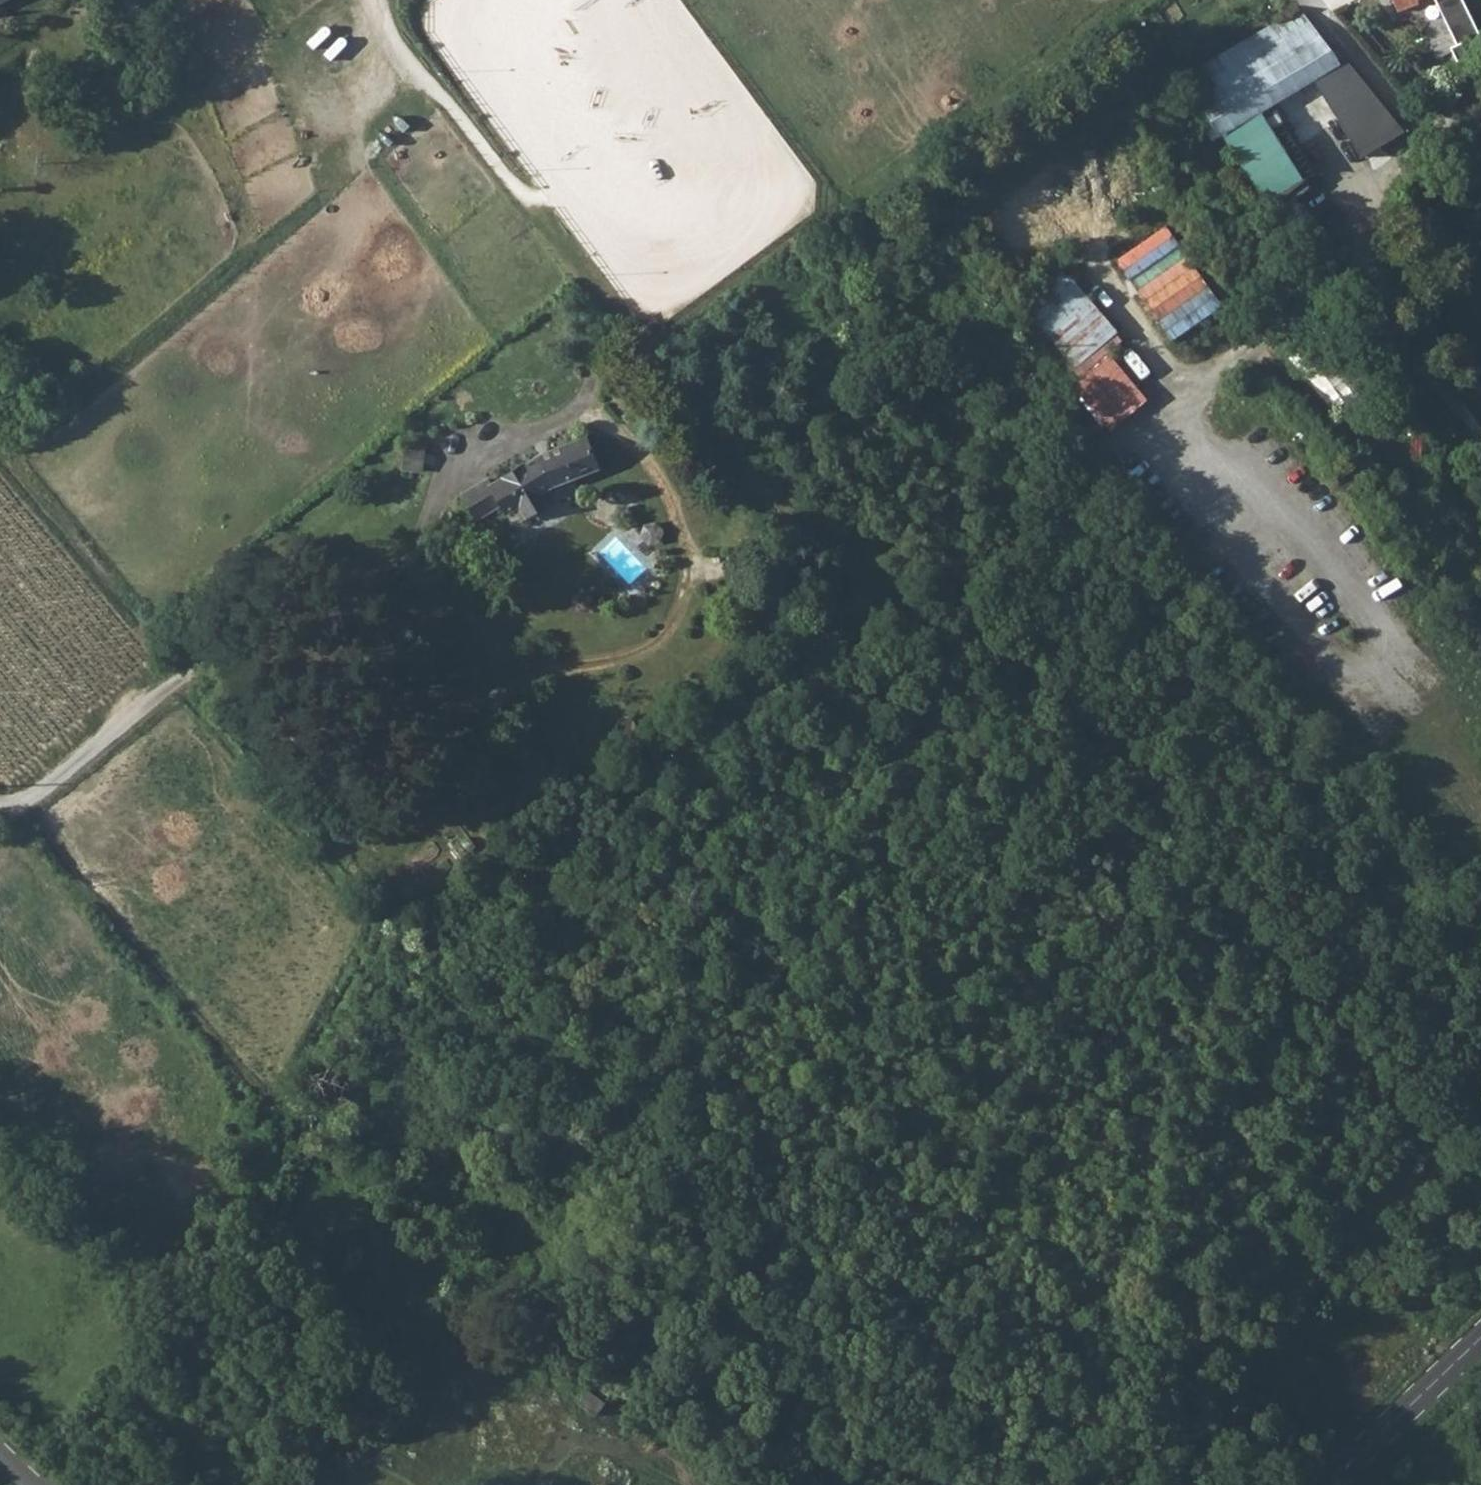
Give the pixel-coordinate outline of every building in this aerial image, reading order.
[(23,0),(0,0),(0,18),(23,0)] [(1393,2),(1398,14),(1418,6),(1416,3),(1423,0),(1392,0),(1393,2)] [(1461,0),(1435,0),(1447,35),(1471,26),(1461,0)] [(1306,16),(1200,100),(1239,151),(1345,66),(1306,16)] [(1322,189),(1274,123),(1239,151),(1287,217),(1322,189)] [(1289,220),(1323,258),(1336,247),(1303,208),(1289,220)] [(1022,312),(1079,380),(1127,339),(1070,271),(1022,312)] [(490,477),(461,494),(476,519),(498,505),(506,516),(520,508),(526,517),(549,504),(543,493),(601,468),(587,438),(528,461),(492,482),(490,477)] [(752,541),(738,552),(744,561),(759,550),(752,541)] [(598,1380),(579,1403),(595,1415),(613,1392),(598,1380)]
